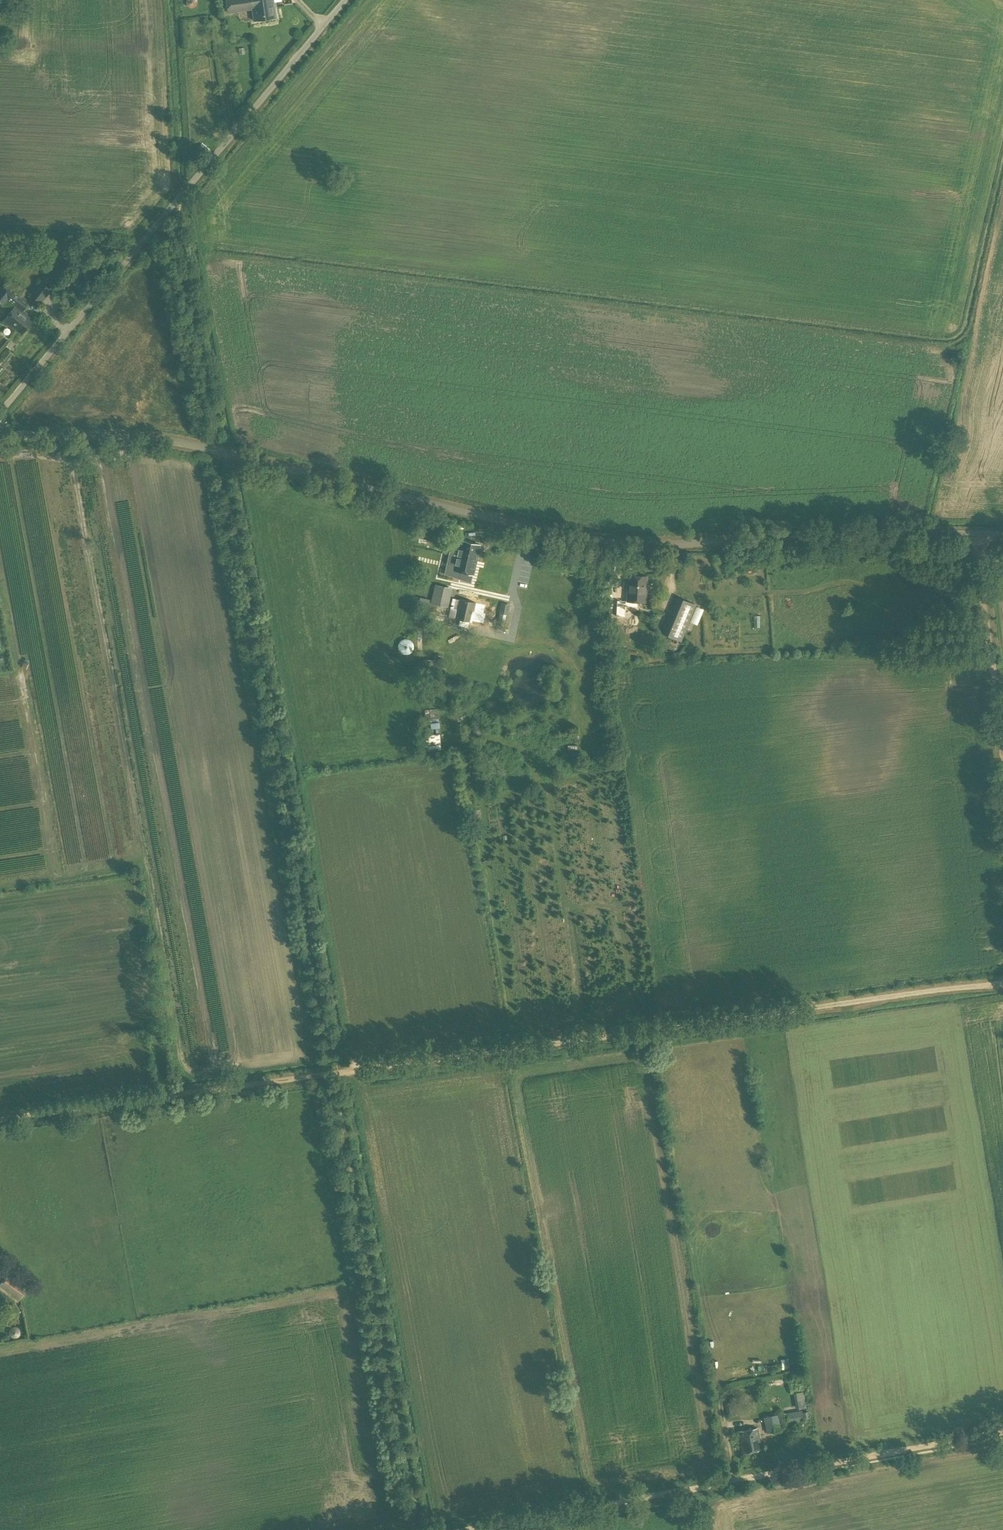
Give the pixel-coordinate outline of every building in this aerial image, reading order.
[(228,12),(252,8),(254,20),(264,19),(276,17),(273,0),(226,0),(228,12)] [(41,303),(51,290),(41,282),(31,295),(41,303)] [(5,284),(0,291),(0,301),(3,304),(7,299),(15,306),(4,321),(12,327),(13,326),(22,333),(33,320),(21,311),(28,302),(5,284)] [(450,555),(448,563),(455,564),(454,570),(460,571),(459,578),(470,582),(472,574),(473,574),(480,545),(461,540),(457,556),(450,555)] [(645,602),(646,576),(628,576),(627,601),(645,602)] [(450,597),(432,594),(430,603),(448,607),(450,597)] [(681,642),(696,605),(676,596),(661,633),(681,642)] [(452,598),(451,604),(458,606),(455,618),(471,622),(472,620),(483,623),(485,614),(483,614),(485,606),(476,604),(476,603),(459,599),(459,600),(452,598)] [(507,615),(510,605),(501,603),(499,613),(507,615)] [(398,646),(398,647),(398,648),(399,648),(399,649),(399,650),(400,650),(400,651),(401,651),(401,652),(402,652),(403,653),(404,653),(405,653),(406,653),(407,653),(408,653),(409,652),(410,652),(410,651),(411,651),(411,650),(412,650),(412,649),(412,648),(413,647),(413,646),(413,645),(413,644),(412,644),(412,643),(412,642),(411,642),(411,641),(410,641),(410,640),(409,640),(409,639),(408,639),(407,639),(406,639),(405,639),(404,639),(403,639),(402,639),(402,640),(401,640),(400,641),(400,642),(399,642),(399,643),(398,644),(398,645),(398,646)] [(433,672),(433,662),(425,662),(425,672),(433,672)] [(432,713),(431,708),(424,709),(425,720),(439,718),(438,712),(432,713)] [(429,735),(430,749),(441,748),(440,734),(429,735)] [(29,1287),(8,1272),(0,1283),(0,1286),(19,1300),(29,1287)] [(790,1393),(801,1391),(800,1383),(789,1385),(790,1393)] [(736,1416),(734,1405),(725,1406),(727,1415),(730,1415),(730,1416),(736,1416)] [(787,1423),(803,1421),(802,1410),(786,1413),(787,1423)] [(767,1433),(781,1430),(777,1414),(764,1416),(767,1433)] [(743,1453),(762,1449),(758,1428),(739,1432),(743,1453)]
